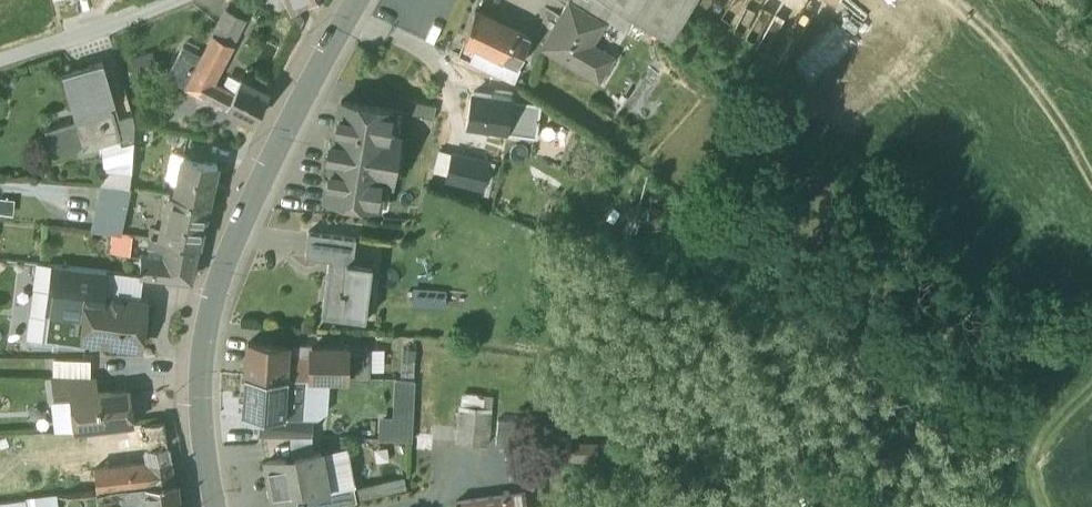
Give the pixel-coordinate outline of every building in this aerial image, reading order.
[(279,0),(265,0),(271,14),(283,8),(279,0)] [(284,0),(279,0),(283,8),(287,6),(284,0)] [(307,0),(284,0),(287,6),(291,15),(296,12),(309,5),(307,0)] [(643,43),(651,31),(603,0),(576,0),(643,43)] [(651,31),(669,42),(695,0),(603,0),(651,31)] [(605,22),(569,1),(541,44),(599,80),(614,58),(591,43),(605,22)] [(516,29),(474,9),(464,41),(475,46),(503,60),(516,29)] [(246,20),(226,10),(213,36),(233,46),(246,20)] [(303,22),(296,12),(291,15),(300,28),(303,22)] [(530,35),(516,29),(503,60),(516,65),(517,65),(530,35)] [(233,46),(213,36),(202,56),(186,88),(226,109),(234,94),(213,83),(233,46)] [(475,46),(464,41),(459,57),(469,61),(475,46)] [(503,60),(475,46),(469,61),(510,80),(516,65),(503,60)] [(183,47),(167,79),(186,88),(202,56),(183,47)] [(102,63),(62,74),(75,121),(44,130),(52,154),(83,146),(84,151),(118,141),(120,140),(115,121),(111,108),(114,107),(102,63)] [(267,93),(241,79),(234,94),(226,109),(252,122),(267,93)] [(118,115),(130,112),(125,86),(113,89),(118,115)] [(511,97),(473,91),(468,125),(506,130),(511,97)] [(436,107),(411,101),(407,114),(432,118),(436,107)] [(393,111),(340,102),(333,141),(329,141),(327,156),(331,157),(324,197),(377,205),(381,181),(390,182),(397,137),(389,136),(393,111)] [(543,105),(531,102),(526,135),(536,137),(543,105)] [(133,116),(115,121),(120,140),(118,141),(119,146),(133,143),(135,124),(133,116)] [(452,150),(445,179),(482,188),(489,160),(452,150)] [(216,166),(182,158),(174,196),(209,202),(216,166)] [(130,171),(103,169),(101,185),(129,188),(130,171)] [(129,188),(101,185),(91,231),(112,234),(120,235),(120,233),(129,188)] [(174,196),(169,195),(159,238),(198,247),(209,202),(174,196)] [(131,234),(120,233),(120,235),(112,234),(110,253),(129,255),(131,234)] [(355,239),(308,233),(305,257),(329,260),(352,263),(355,239)] [(198,247),(159,238),(150,237),(149,246),(167,249),(164,260),(140,257),(140,265),(139,276),(179,281),(179,280),(191,282),(198,247)] [(352,263),(329,260),(322,312),(341,315),(342,310),(366,313),(372,266),(352,263)] [(44,343),(53,265),(37,264),(28,342),(33,347),(53,350),(53,344),(44,343)] [(107,272),(53,265),(44,343),(53,344),(86,348),(87,341),(94,342),(96,325),(86,324),(88,305),(89,296),(91,296),(104,298),(107,272)] [(448,288),(417,286),(415,304),(446,307),(448,288)] [(91,296),(89,296),(88,305),(86,324),(96,325),(94,342),(140,348),(145,303),(104,298),(91,296)] [(287,347),(248,344),(245,375),(284,378),(286,357),(287,347)] [(346,348),(311,347),(311,363),(311,379),(346,379),(347,349),(346,348)] [(403,370),(414,371),(415,348),(404,348),(403,370)] [(371,349),(347,349),(346,379),(370,380),(371,349)] [(302,357),(286,357),(284,378),(287,378),(308,379),(311,379),(311,363),(302,363),(302,357)] [(53,377),(89,378),(89,360),(54,360),(53,377)] [(284,378),(245,375),(242,415),(260,416),(284,418),(284,417),(287,378),(284,378)] [(89,378),(53,377),(56,399),(72,397),(72,396),(95,393),(93,378),(89,378)] [(308,379),(287,378),(284,417),(305,418),(308,379)] [(380,440),(411,443),(415,381),(395,379),(393,416),(381,416),(380,440)] [(95,393),(72,396),(72,397),(75,417),(82,416),(85,433),(91,432),(125,428),(131,427),(127,392),(107,394),(107,392),(95,393)] [(459,444),(491,446),(493,410),(461,408),(459,444)] [(419,452),(431,453),(434,415),(422,414),(419,452)] [(284,418),(260,416),(258,438),(312,437),(313,419),(305,418),(284,417),(284,418)] [(499,422),(497,446),(519,448),(521,423),(499,422)] [(147,464),(170,462),(167,446),(145,449),(147,464)] [(321,453),(265,463),(273,503),(302,497),(328,492),(328,490),(321,453)] [(170,462),(147,464),(113,468),(116,489),(126,488),(143,486),(150,485),(150,486),(174,483),(170,462)] [(113,468),(94,471),(96,494),(97,494),(116,489),(113,468)] [(354,491),(357,502),(408,493),(406,481),(354,491)] [(150,486),(150,485),(143,486),(146,506),(178,506),(174,483),(150,486)] [(328,490),(328,492),(302,497),(303,506),(333,506),(357,502),(354,491),(353,485),(328,490)] [(97,494),(99,506),(113,506),(127,500),(126,488),(116,489),(97,494)] [(479,500),(480,506),(503,506),(502,497),(479,500)]
